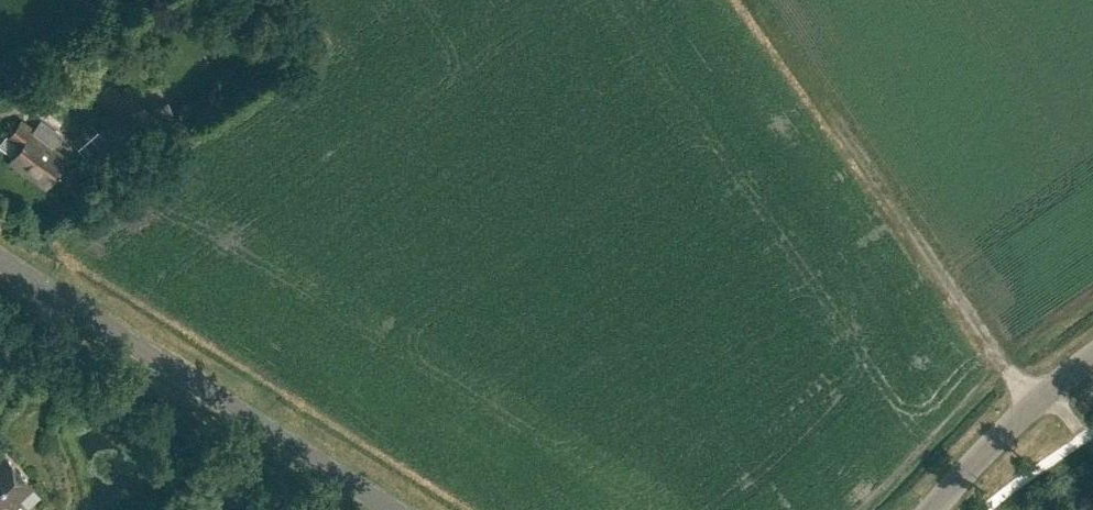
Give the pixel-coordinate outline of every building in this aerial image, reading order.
[(84,128),(95,155),(165,127),(154,99),(84,128)] [(52,149),(63,135),(41,119),(34,129),(21,120),(9,137),(22,146),(12,159),(47,184),(66,159),(52,149)] [(21,503),(17,499),(32,485),(5,456),(0,461),(0,509),(14,509),(21,503)]
